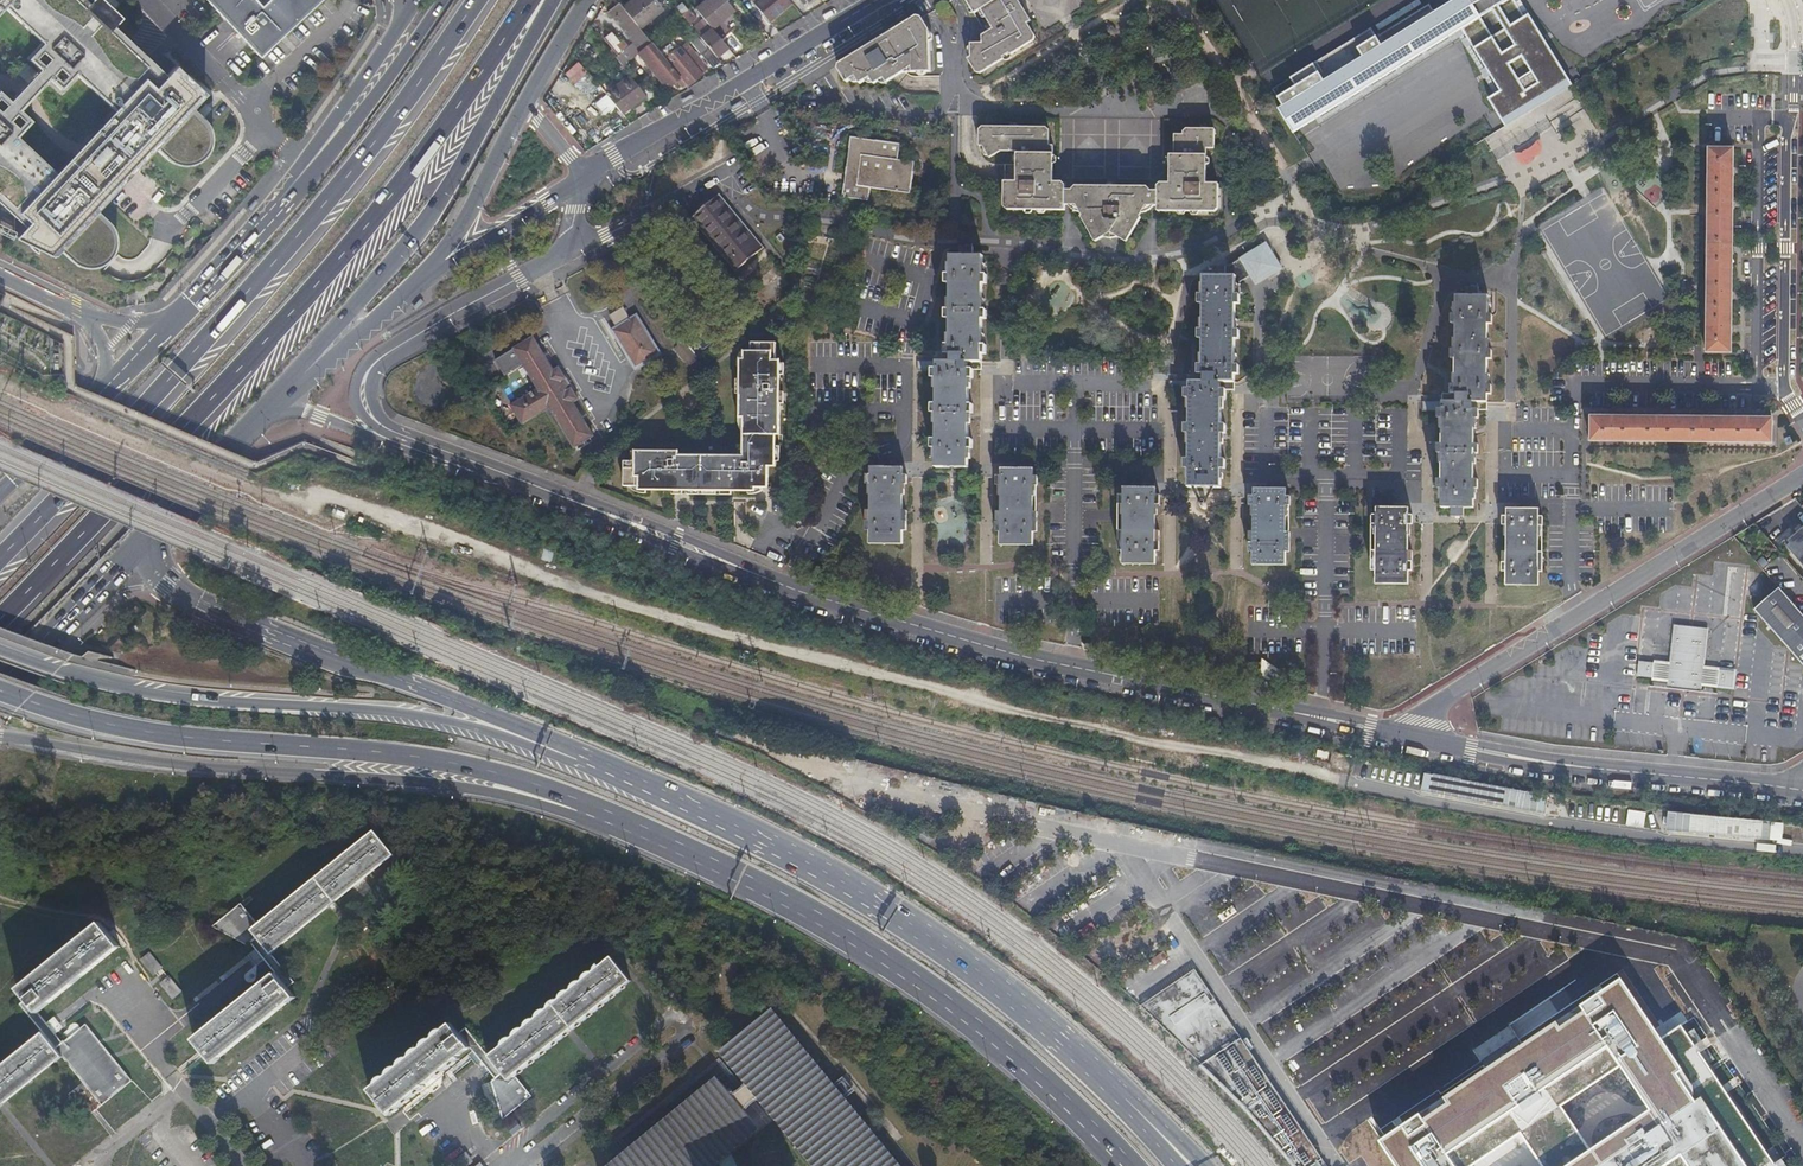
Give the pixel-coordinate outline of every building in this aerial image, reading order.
[(75,264),(80,266),(84,267),(88,268),(90,268),(93,267),(99,266),(102,264),(107,261),(110,258),(113,253),(115,248),(116,242),(116,238),(115,235),(114,231),(112,226),(108,221),(95,210),(154,147),(166,158),(170,161),(174,163),(177,164),(181,164),(185,165),(189,164),(192,163),(196,162),(201,159),(203,156),(206,153),(208,150),(209,147),(210,143),(211,137),(210,132),(209,126),(206,121),(203,118),(191,107),(203,93),(179,70),(178,71),(175,68),(177,67),(174,65),(165,75),(161,79),(107,29),(103,34),(79,12),(83,8),(75,0),(0,0),(0,10),(3,7),(41,43),(27,59),(38,70),(9,101),(0,92),(0,196),(18,212),(29,222),(24,227),(14,238),(52,256),(59,249),(72,262),(75,264)] [(108,17),(108,16),(113,10),(102,0),(89,0),(88,1),(100,13),(99,14),(84,0),(75,0),(83,8),(79,12),(103,34),(107,29),(161,79),(165,75),(105,19),(108,17)] [(328,0),(208,0),(263,60),(282,42),(288,37),(327,1),(328,0)] [(622,6),(626,11),(639,0),(630,0),(622,6)] [(661,11),(652,0),(639,0),(626,11),(640,28),(661,11)] [(661,11),(664,9),(656,0),(652,0),(661,11)] [(729,18),(714,0),(709,0),(697,10),(712,28),(714,30),(722,40),(732,32),(730,30),(723,22),(729,18)] [(729,18),(736,12),(726,0),(714,0),(729,18)] [(791,3),(789,0),(756,0),(753,3),(769,22),(791,3)] [(976,11),(976,13),(983,8),(984,9),(983,10),(989,17),(995,27),(984,34),(985,42),(974,44),(974,46),(975,57),(970,57),(978,70),(983,72),(1006,57),(1006,55),(1012,51),(1014,53),(1035,40),(1036,34),(1029,22),(1033,20),(1020,0),(969,0),(976,11)] [(1506,0),(1435,0),(1358,48),(1363,56),(1302,94),(1297,86),(1279,97),(1284,105),(1280,108),(1287,121),(1293,131),(1506,0)] [(943,1),(939,3),(938,8),(947,23),(952,24),(958,21),(957,16),(949,1),(943,1)] [(610,12),(641,51),(652,43),(647,37),(640,28),(626,11),(622,6),(620,3),(610,12)] [(113,10),(108,16),(108,17),(114,23),(120,17),(113,10)] [(683,15),(690,24),(697,18),(690,10),(683,15)] [(851,58),(868,80),(871,78),(876,84),(880,82),(881,83),(886,79),(888,83),(914,67),(914,73),(932,73),(933,32),(924,16),(920,15),(851,58)] [(601,19),(593,25),(596,28),(604,22),(601,19)] [(701,37),(717,56),(728,47),(722,40),(714,30),(712,28),(701,37)] [(611,32),(604,38),(618,55),(622,52),(616,46),(620,43),(611,32)] [(689,39),(701,53),(708,48),(696,33),(689,39)] [(671,85),(681,78),(665,58),(652,43),(641,51),(638,53),(651,71),(657,66),(671,85)] [(681,78),(686,85),(702,72),(695,64),(701,59),(692,48),(690,50),(686,53),(682,49),(680,46),(665,58),(681,78)] [(576,61),(562,74),(571,84),(585,72),(576,61)] [(584,96),(595,86),(584,74),(572,85),(584,96)] [(623,114),(625,116),(632,110),(630,108),(632,107),(629,104),(637,98),(639,102),(646,97),(639,88),(628,74),(618,82),(605,93),(612,101),(623,114)] [(603,80),(598,84),(605,93),(618,82),(616,80),(608,86),(603,80)] [(646,97),(647,98),(656,91),(647,81),(639,88),(646,97)] [(629,104),(632,107),(639,102),(637,98),(629,104)] [(1011,125),(980,125),(980,144),(981,147),(983,152),(988,157),(993,160),(998,161),(1001,162),(1006,162),(1006,205),(1009,208),(1066,208),(1066,203),(1067,203),(1078,203),(1098,239),(1113,231),(1127,239),(1148,204),(1154,203),(1159,204),(1159,209),(1217,209),(1219,206),(1220,182),(1208,182),(1208,153),(1211,153),(1214,153),(1215,151),(1216,149),(1216,126),(1189,126),(1185,130),(1185,133),(1176,133),(1176,153),(1171,153),(1171,181),(1159,181),(1159,190),(1154,190),(1151,190),(1151,185),(1144,185),(1144,184),(1121,184),(1121,188),(1105,188),(1105,184),(1081,184),(1081,185),(1074,185),(1074,189),(1068,189),(1066,189),(1066,180),(1054,180),(1054,176),(1055,144),(1050,144),(1050,129),(1046,125),(1020,125),(1020,127),(1011,127),(1011,125)] [(846,177),(843,196),(869,200),(871,186),(911,192),(913,178),(915,160),(899,158),(901,142),(851,135),(846,177)] [(1535,159),(1535,157),(1538,156),(1540,154),(1541,149),(1542,146),(1541,143),(1540,141),(1539,140),(1538,141),(1536,142),(1534,145),(1532,147),(1529,149),(1526,150),(1524,151),(1522,152),(1522,153),(1517,153),(1516,153),(1514,155),(1515,156),(1515,159),(1516,160),(1517,161),(1519,161),(1520,163),(1521,164),(1523,165),(1525,165),(1527,164),(1531,162),(1534,160),(1535,159)] [(1709,148),(1707,353),(1731,353),(1731,333),(1733,333),(1733,326),(1731,326),(1732,299),(1733,299),(1733,292),(1732,292),(1732,254),(1734,254),(1734,246),(1732,247),(1733,209),(1734,209),(1735,202),(1733,202),(1734,175),(1735,175),(1735,167),(1734,167),(1734,148),(1709,148)] [(718,193),(690,217),(735,270),(764,246),(718,193)] [(24,227),(29,222),(18,212),(0,196),(0,204),(24,227)] [(1241,265),(1241,280),(1250,275),(1256,285),(1284,268),(1267,241),(1227,265),(1241,265)] [(936,446),(936,465),(969,466),(969,446),(973,446),(973,437),(969,437),(969,411),(974,411),(974,402),(969,402),(969,376),(974,376),(973,368),(968,367),(968,360),(982,361),(983,353),(987,353),(987,344),(983,344),(983,318),(987,318),(987,309),(983,309),(983,283),(988,283),(988,274),(983,274),(983,254),(974,254),(974,245),(961,245),(961,254),(951,254),(951,273),(946,273),(946,282),(951,282),(950,308),(946,308),(946,317),(950,317),(950,343),(945,343),(946,351),(951,351),(951,358),(917,358),(917,367),(933,368),(933,375),(937,375),(937,402),(932,402),(932,411),(937,411),(936,437),(932,437),(932,446),(936,446)] [(1241,283),(1241,280),(1241,265),(1227,265),(1214,266),(1214,275),(1203,275),(1203,284),(1198,284),(1198,304),(1202,304),(1202,330),(1198,330),(1198,339),(1202,339),(1201,365),(1198,365),(1198,374),(1203,374),(1203,381),(1169,381),(1169,391),(1185,391),(1185,399),(1190,399),(1189,425),(1185,425),(1185,434),(1189,434),(1188,460),(1184,460),(1184,469),(1188,469),(1188,487),(1220,488),(1221,469),(1225,469),(1225,460),(1221,460),(1221,434),(1225,434),(1226,425),(1221,425),(1221,399),(1226,399),(1226,390),(1220,390),(1220,383),(1234,383),(1234,376),(1239,375),(1239,367),(1234,367),(1234,340),(1239,340),(1239,331),(1234,331),(1235,305),(1239,305),(1239,296),(1235,296),(1235,283),(1241,283)] [(1451,509),(1451,517),(1463,517),(1463,509),(1474,509),(1474,490),(1478,490),(1478,481),(1474,481),(1474,454),(1479,455),(1479,445),(1474,445),(1474,420),(1479,420),(1479,411),(1473,411),(1473,404),(1487,404),(1487,395),(1492,395),(1492,386),(1487,386),(1487,360),(1492,360),(1492,351),(1487,351),(1488,325),(1492,325),(1492,316),(1488,316),(1488,296),(1478,296),(1478,287),(1466,287),(1466,295),(1456,295),(1456,314),(1451,314),(1451,323),(1455,323),(1455,349),(1451,349),(1451,358),(1455,358),(1455,384),(1450,384),(1450,393),(1456,393),(1456,401),(1421,400),(1421,412),(1437,412),(1437,419),(1442,419),(1441,445),(1437,445),(1437,454),(1441,454),(1441,480),(1437,480),(1437,489),(1441,489),(1441,509),(1451,509)] [(611,314),(618,325),(632,317),(625,305),(611,314)] [(632,317),(618,325),(613,329),(637,367),(661,352),(637,313),(632,317)] [(533,336),(495,359),(505,376),(524,364),(538,387),(511,404),(523,423),(550,407),(575,447),(594,435),(573,401),(578,398),(559,367),(554,370),(533,336)] [(683,340),(675,347),(690,365),(706,351),(704,348),(696,355),(683,340)] [(680,450),(636,450),(636,460),(625,460),(625,486),(640,486),(640,489),(756,490),(756,486),(769,486),(770,465),(777,465),(777,433),(781,433),(781,358),(777,358),(777,341),(752,341),(752,349),(746,349),(745,357),(742,357),(741,416),(745,416),(745,454),(680,454),(680,450)] [(1590,417),(1590,441),(1771,443),(1771,419),(1752,419),(1752,417),(1745,417),(1745,418),(1707,418),(1707,416),(1700,416),(1700,418),(1662,417),(1662,415),(1655,415),(1655,417),(1617,417),(1617,415),(1610,415),(1610,417),(1590,417)] [(870,528),(870,542),(903,542),(903,528),(907,528),(908,509),(903,509),(904,482),(908,482),(908,473),(904,473),(904,464),(871,464),(871,472),(867,472),(867,481),(871,481),(871,508),(866,508),(867,528),(870,528)] [(1001,530),(1001,544),(1033,545),(1033,530),(1037,531),(1038,511),(1034,511),(1034,484),(1038,484),(1038,475),(1034,475),(1035,467),(1002,466),(1002,475),(997,475),(997,484),(1002,484),(1001,510),(997,510),(997,530),(1001,530)] [(600,477),(583,471),(581,478),(597,484),(600,477)] [(1123,550),(1123,563),(1155,564),(1155,551),(1159,551),(1160,531),(1156,531),(1156,505),(1161,505),(1160,495),(1156,495),(1157,487),(1124,487),(1124,495),(1120,495),(1120,504),(1124,504),(1123,530),(1119,530),(1119,550),(1123,550)] [(1252,552),(1252,565),(1286,565),(1286,552),(1290,552),(1290,532),(1286,532),(1286,506),(1290,506),(1290,497),(1286,497),(1286,489),(1253,489),(1253,496),(1249,496),(1248,506),(1253,506),(1252,532),(1248,532),(1248,552),(1252,552)] [(1375,570),(1375,584),(1408,584),(1408,570),(1412,570),(1413,551),(1408,551),(1409,524),(1413,524),(1413,515),(1409,515),(1409,507),(1376,507),(1376,515),(1371,515),(1371,524),(1375,524),(1375,550),(1371,550),(1370,570),(1375,570)] [(1505,570),(1505,584),(1537,584),(1537,570),(1541,570),(1542,551),(1538,550),(1538,524),(1542,524),(1542,515),(1538,515),(1538,507),(1505,507),(1505,515),(1501,515),(1501,524),(1505,524),(1505,551),(1500,551),(1501,570),(1505,570)] [(1800,536),(1799,534),(1786,545),(1802,565),(1802,539),(1800,536)] [(1778,587),(1754,609),(1802,665),(1802,615),(1778,587)] [(1670,664),(1639,661),(1637,676),(1668,679),(1667,688),(1700,692),(1701,683),(1732,687),(1734,671),(1703,668),(1707,629),(1674,625),(1670,664)] [(1239,663),(1239,677),(1269,683),(1271,684),(1285,687),(1285,686),(1287,676),(1261,658),(1260,663),(1239,663)] [(1517,808),(1520,788),(1421,770),(1417,790),(1517,808)] [(195,1040),(215,1065),(221,1060),(220,1059),(287,1004),(288,1005),(296,998),(288,988),(294,983),(271,955),(278,949),(278,948),(386,862),(387,863),(394,857),(374,832),(366,839),(367,840),(260,926),(242,904),(212,928),(247,948),(251,945),(275,975),(195,1040)] [(0,1109),(55,1065),(56,1066),(62,1061),(101,1110),(132,1085),(86,1027),(62,1047),(55,1037),(47,1027),(38,1016),(120,951),(101,927),(93,934),(92,935),(26,988),(26,987),(19,992),(27,1003),(20,1008),(42,1036),(35,1041),(36,1042),(0,1071),(0,1109)] [(141,960),(153,977),(163,970),(150,953),(141,960)] [(421,1088),(444,1070),(472,1046),(498,1078),(495,1081),(506,1119),(534,1095),(516,1073),(623,985),(623,986),(631,980),(611,955),(603,962),(496,1049),(495,1049),(489,1054),(467,1027),(461,1031),(453,1022),(378,1084),(378,1083),(371,1089),(391,1113),(421,1088)] [(1142,1009),(1149,1015),(1158,1024),(1173,1039),(1190,1055),(1203,1068),(1216,1081),(1228,1092),(1237,1100),(1241,1105),(1249,1114),(1269,1137),(1286,1157),(1294,1165),(1326,1165),(1325,1165),(1197,972),(1142,1009)] [(160,985),(173,1001),(182,993),(169,977),(160,985)] [(1684,1028),(1664,1042),(1624,982),(1421,1117),(1408,1126),(1386,1140),(1404,1165),(1476,1165),(1523,1136),(1543,1165),(1681,1165),(1685,1163),(1687,1165),(1776,1165),(1684,1028)] [(719,1157),(719,1160),(722,1165),(739,1165),(731,1151),(728,1150),(756,1127),(753,1122),(749,1116),(746,1111),(751,1104),(756,1100),(762,1096),(820,1165),(898,1165),(841,1097),(849,1090),(850,1089),(838,1076),(830,1082),(771,1011),(762,1016),(754,1022),(738,1035),(730,1042),(724,1049),(748,1078),(745,1085),(738,1090),(731,1093),(727,1089),(721,1084),(716,1080),(612,1165),(709,1165),(719,1157)] [(47,1027),(55,1037),(58,1034),(50,1024),(47,1027)] [(447,1075),(444,1070),(421,1088),(425,1093),(447,1075)] [(495,1081),(485,1084),(496,1121),(506,1118),(495,1081)] [(452,1163),(454,1165),(469,1165),(473,1163),(466,1153),(452,1163)]
